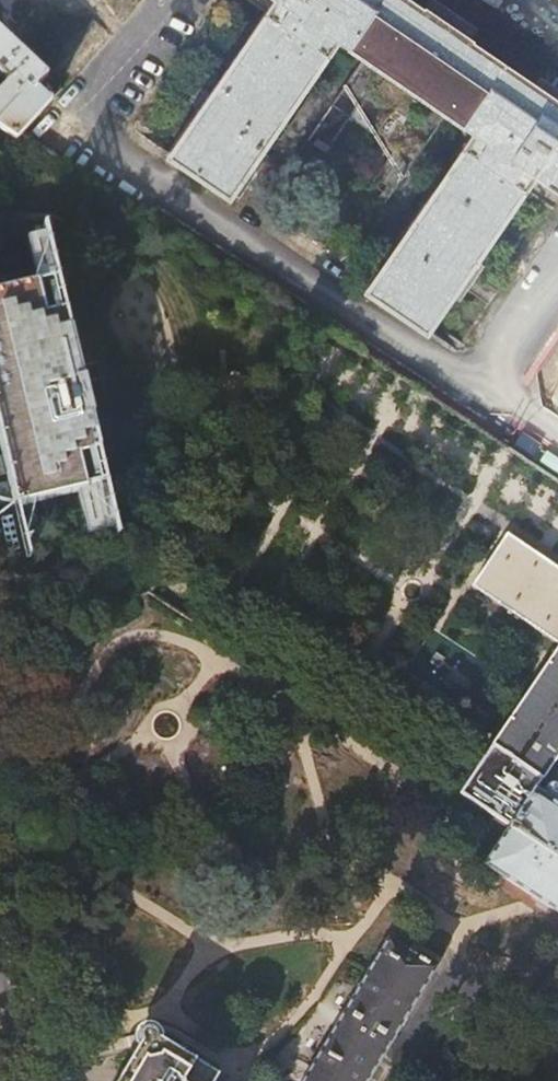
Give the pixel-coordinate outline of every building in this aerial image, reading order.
[(413,0),(263,0),(158,153),(219,194),(330,33),(469,128),(356,292),(422,336),(450,296),(457,300),(481,265),(473,260),(531,175),(557,194),(557,99),(413,0)] [(61,88),(0,31),(0,72),(9,81),(0,91),(0,127),(16,138),(21,132),(61,88)] [(0,290),(0,439),(16,507),(108,486),(58,277),(0,290)] [(508,536),(474,586),(557,645),(557,570),(508,536)] [(536,792),(557,760),(557,650),(491,745),(528,772),(511,796),(527,806),(510,828),(557,860),(557,806),(536,792)] [(510,828),(483,864),(557,913),(557,860),(510,828)] [(304,1080),(368,1080),(436,968),(388,940),(304,1080)] [(118,1080),(229,1080),(220,1075),(222,1072),(150,1028),(118,1080)]
